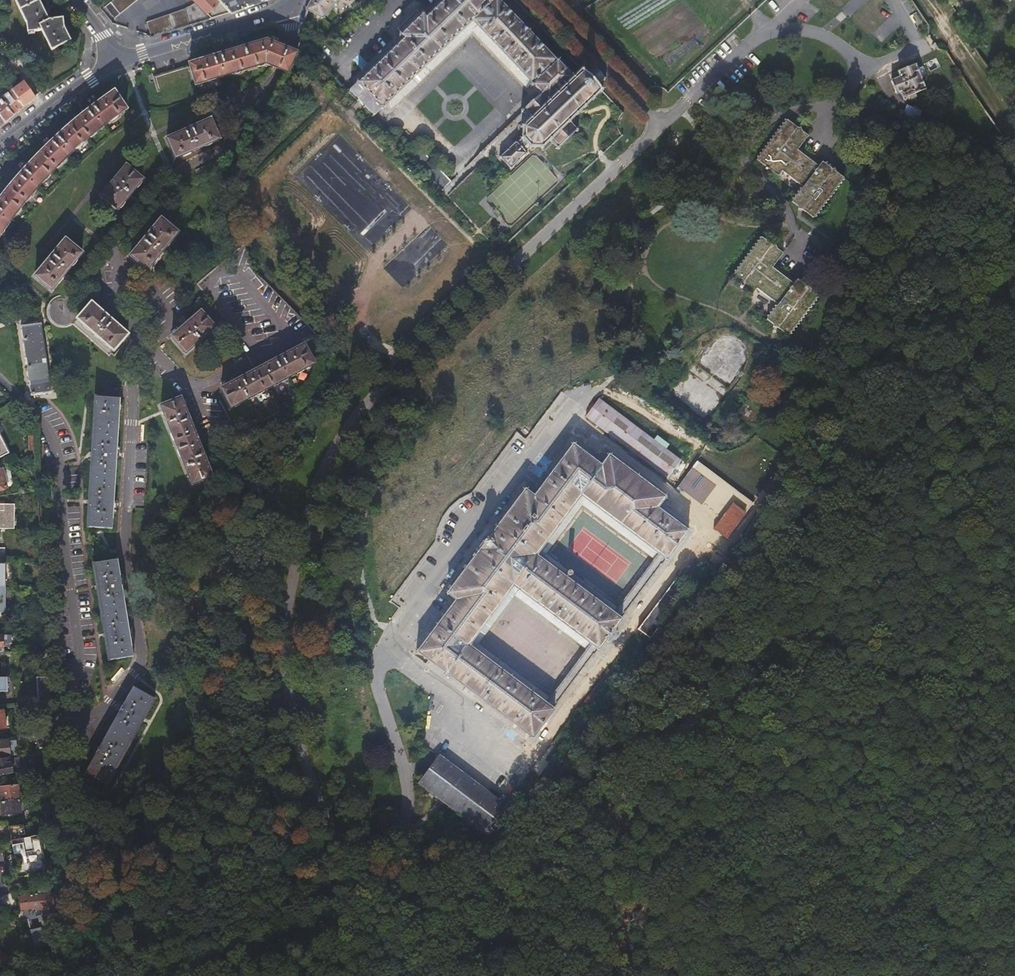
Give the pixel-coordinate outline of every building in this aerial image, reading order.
[(27,22),(29,33),(42,31),(52,50),(71,40),(65,28),(63,18),(49,20),(38,0),(15,0),(27,22)] [(106,4),(115,16),(134,0),(111,0),(106,4)] [(212,18),(231,11),(220,0),(193,0),(212,18)] [(234,10),(246,6),(261,0),(223,0),(234,10)] [(306,9),(321,17),(337,0),(310,0),(306,8),(306,9)] [(354,10),(364,0),(342,0),(354,10)] [(531,81),(554,58),(499,0),(442,0),(426,15),(424,14),(426,12),(424,11),(423,12),(421,11),(420,13),(416,10),(397,28),(401,31),(399,33),(400,34),(398,36),(400,37),(401,36),(403,37),(356,82),(347,90),(372,116),(381,107),(382,109),(384,106),(383,105),(473,20),(531,81)] [(148,21),(152,36),(174,29),(209,18),(193,3),(188,8),(148,21)] [(265,63),(288,72),(295,60),(297,52),(279,45),(266,41),(245,47),(189,64),(190,65),(153,77),(158,93),(194,82),(195,84),(265,63)] [(27,71),(18,55),(6,65),(8,70),(13,82),(17,80),(16,78),(27,71)] [(531,87),(532,86),(540,94),(523,110),(522,108),(521,110),(524,114),(523,115),(523,120),(525,123),(524,124),(524,136),(518,141),(516,140),(499,156),(510,167),(527,151),(526,150),(531,145),(543,144),(549,138),(556,146),(554,147),(556,149),(557,147),(559,149),(561,147),(559,146),(575,131),(576,133),(578,131),(577,129),(578,127),(577,126),(575,127),(570,122),(570,121),(571,122),(575,119),(573,117),(572,116),(574,114),(575,115),(577,114),(576,112),(591,98),(592,100),(595,97),(594,96),(600,90),(601,92),(603,90),(601,89),(603,87),(601,85),(599,87),(597,85),(603,79),(604,80),(606,78),(604,75),(603,76),(595,67),(596,66),(593,63),(591,66),(592,67),(586,72),(584,70),(585,69),(583,67),(582,68),(580,67),(578,69),(580,70),(573,76),(567,69),(568,68),(566,66),(564,67),(558,61),(560,60),(558,58),(556,59),(555,58),(554,58),(531,81),(530,82),(531,84),(530,85),(531,87)] [(914,64),(897,71),(890,74),(892,80),(890,81),(895,93),(905,90),(907,96),(924,90),(914,64)] [(24,108),(36,99),(23,83),(12,92),(24,108)] [(15,215),(33,193),(42,183),(68,156),(93,135),(110,121),(126,109),(113,92),(93,106),(87,111),(70,126),(54,140),(47,146),(31,163),(24,169),(22,172),(8,187),(0,198),(0,235),(15,215)] [(4,124),(24,108),(12,92),(0,102),(0,118),(4,124)] [(210,119),(167,139),(176,158),(220,138),(210,119)] [(798,128),(787,120),(784,119),(785,123),(782,123),(782,126),(780,126),(780,130),(777,130),(777,133),(774,133),(775,136),(772,137),(772,140),(769,140),(769,143),(767,143),(767,147),(764,147),(764,150),(761,151),(762,154),(758,154),(759,157),(756,158),(757,160),(778,176),(782,171),(803,187),(792,202),(798,207),(798,210),(803,210),(813,218),(815,218),(815,214),(818,214),(817,211),(820,212),(820,208),(822,208),(822,205),(824,205),(824,202),(827,202),(827,199),(829,199),(829,196),(832,196),(831,193),(834,193),(834,190),(836,190),(836,187),(839,187),(838,184),(841,184),(841,181),(843,178),(835,172),(835,169),(832,169),(831,166),(828,166),(827,163),(824,163),(822,162),(817,168),(811,163),(812,161),(797,150),(808,136),(803,132),(800,127),(798,128)] [(419,149),(411,157),(442,190),(450,182),(419,149)] [(127,166),(103,195),(117,207),(141,178),(127,166)] [(160,218),(131,255),(147,269),(177,231),(160,218)] [(773,246),(762,237),(759,237),(760,240),(757,240),(757,244),(754,244),(755,247),(752,247),(752,251),(749,251),(750,254),(747,254),(747,257),(744,258),(744,261),(741,261),(742,264),(739,265),(739,268),(736,268),(737,271),(733,272),(734,275),(731,275),(732,278),(753,294),(757,288),(778,305),(767,319),(773,324),(773,328),(778,328),(788,335),(790,336),(790,332),(793,332),(792,329),(795,329),(795,326),(797,326),(797,323),(799,323),(799,320),(802,320),(802,317),(804,317),(804,314),(807,314),(806,311),(809,311),(809,308),(811,308),(811,305),(814,304),(813,302),(816,301),(816,299),(818,296),(810,290),(810,286),(806,287),(806,283),(803,284),(802,280),(799,281),(797,279),(792,286),(786,281),(787,279),(772,268),(783,254),(778,250),(775,244),(773,246)] [(66,240),(36,278),(52,291),(83,253),(66,240)] [(92,303),(79,320),(116,349),(130,332),(92,303)] [(201,310),(172,335),(186,351),(215,326),(201,310)] [(43,324),(23,326),(32,396),(51,394),(43,324)] [(609,326),(603,334),(612,340),(617,331),(609,326)] [(303,346),(220,389),(230,408),(313,365),(303,346)] [(346,379),(351,374),(342,365),(341,366),(338,370),(346,379)] [(101,398),(96,398),(88,528),(113,529),(121,387),(102,386),(101,398)] [(212,477),(196,440),(180,398),(161,406),(191,485),(212,477)] [(599,399),(585,418),(717,517),(715,519),(724,525),(741,501),(732,495),(730,498),(599,399)] [(228,419),(212,428),(215,435),(232,426),(228,419)] [(576,444),(574,442),(573,444),(571,443),(570,445),(571,446),(533,497),(526,492),(527,491),(526,490),(525,491),(523,490),(522,492),(524,493),(502,522),(499,526),(498,525),(496,527),(495,526),(491,532),(493,534),(479,552),(477,551),(473,556),(474,557),(472,559),(473,560),(449,593),(447,592),(446,593),(447,594),(447,595),(446,597),(448,598),(449,596),(456,602),(439,624),(419,651),(417,650),(416,652),(417,653),(416,655),(418,656),(419,654),(446,674),(445,675),(446,677),(447,675),(531,737),(530,738),(531,740),(532,739),(534,740),(535,738),(534,737),(552,713),(553,713),(555,711),(554,710),(558,704),(558,702),(592,656),(594,656),(597,651),(599,652),(601,649),(599,649),(605,641),(609,644),(611,640),(615,641),(616,638),(616,633),(618,632),(614,629),(619,623),(620,623),(622,621),(621,620),(625,614),(624,614),(665,559),(667,560),(669,558),(667,557),(685,532),(687,534),(689,532),(687,530),(688,528),(686,527),(684,528),(657,508),(663,499),(665,501),(667,498),(665,497),(667,495),(664,494),(663,496),(638,477),(640,476),(637,474),(636,476),(611,457),(612,455),(610,453),(609,455),(608,454),(606,456),(607,457),(601,465),(575,445),(576,444)] [(14,530),(14,505),(0,505),(0,530),(14,530)] [(728,556),(746,530),(733,521),(715,547),(728,556)] [(569,544),(556,561),(585,584),(598,567),(569,544)] [(716,569),(718,567),(708,560),(703,566),(712,573),(716,569)] [(119,561),(94,565),(109,661),(134,657),(119,561)] [(693,580),(703,566),(695,561),(685,574),(693,580)] [(691,591),(676,580),(638,630),(653,641),(691,591)] [(39,703),(50,702),(48,678),(38,678),(39,703)] [(598,684),(584,702),(585,703),(586,704),(589,706),(592,702),(594,704),(602,693),(600,692),(604,687),(601,685),(601,686),(600,685),(599,685),(598,684)] [(92,751),(96,754),(85,771),(106,784),(155,699),(134,687),(124,705),(120,703),(116,710),(120,712),(100,746),(96,744),(92,751)] [(41,735),(51,734),(50,702),(39,703),(41,735)] [(10,757),(8,741),(0,742),(0,758),(10,757)] [(491,792),(490,793),(439,757),(420,783),(491,835),(507,815),(508,816),(517,805),(504,795),(501,799),(491,792)] [(6,759),(0,761),(0,776),(12,773),(10,763),(7,764),(6,759)] [(1,802),(19,800),(18,786),(0,788),(0,793),(1,802)] [(23,813),(22,800),(19,800),(1,802),(2,815),(23,813)] [(16,870),(45,867),(43,851),(45,850),(43,836),(24,839),(23,836),(27,835),(25,824),(8,826),(14,860),(20,859),(21,865),(15,866),(16,870)] [(46,874),(45,867),(16,870),(18,879),(32,876),(32,878),(37,877),(37,875),(46,874)] [(55,920),(53,909),(54,909),(53,895),(48,896),(48,891),(45,891),(45,896),(37,897),(37,896),(36,896),(36,897),(18,899),(20,912),(23,912),(23,917),(29,916),(28,912),(35,911),(35,913),(34,914),(34,919),(37,918),(40,930),(29,932),(33,950),(47,948),(46,937),(47,936),(46,932),(56,931),(55,920)] [(8,973),(15,963),(2,956),(0,960),(0,968),(8,973)]
